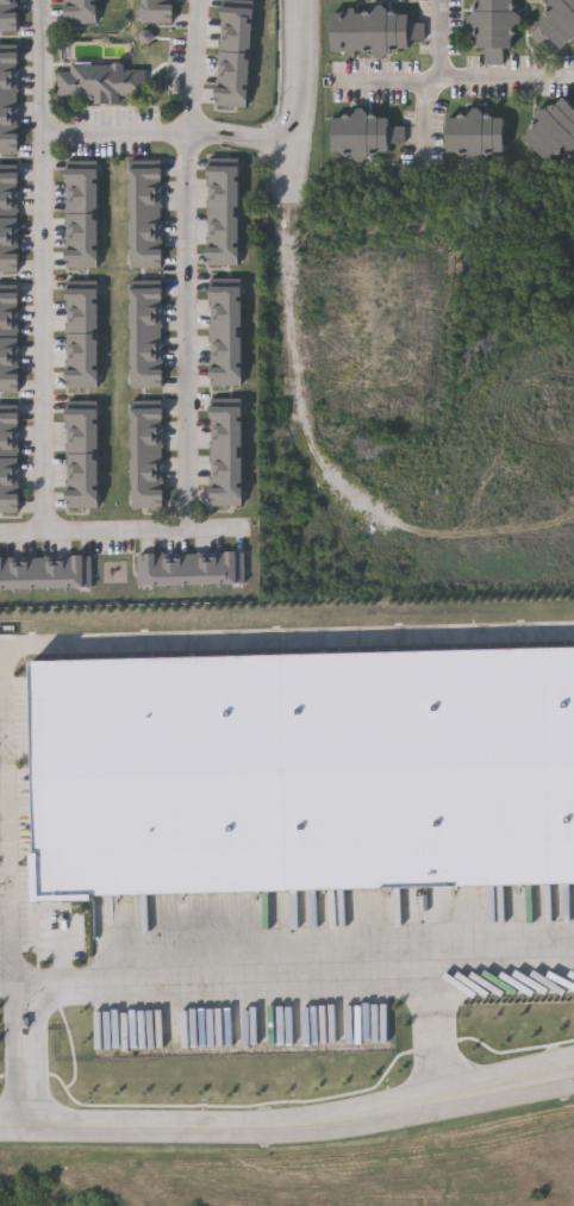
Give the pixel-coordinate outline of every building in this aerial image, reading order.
[(18,12),(0,13),(0,0),(17,0),(18,12)] [(220,17),(221,0),(238,0),(254,1),(252,19),(220,17)] [(468,30),(469,0),(511,0),(510,48),(499,48),(499,64),(480,63),(480,50),(474,50),(474,30),(468,30)] [(531,33),(561,0),(573,0),(573,34),(555,55),(531,33)] [(173,5),(173,24),(139,24),(139,5),(173,5)] [(96,6),(98,24),(64,25),(64,7),(96,6)] [(419,39),(406,39),(406,54),(329,54),(329,11),(406,11),(406,23),(419,23),(419,39)] [(18,30),(0,30),(0,13),(18,12),(18,30)] [(219,35),(220,17),(252,19),(251,37),(219,35)] [(218,51),(219,35),(251,37),(250,54),(218,51)] [(19,62),(0,62),(0,44),(19,44),(19,62)] [(217,69),(218,51),(250,54),(249,71),(217,69)] [(19,81),(0,81),(0,62),(19,62),(19,81)] [(57,65),(146,65),(146,95),(120,95),(120,101),(57,100),(57,65)] [(216,87),(217,69),(249,71),(248,89),(216,87)] [(19,99),(0,99),(0,81),(19,81),(19,99)] [(214,105),(216,87),(248,89),(247,107),(214,105)] [(556,94),(573,112),(573,139),(549,164),(518,133),(556,94)] [(19,117),(0,117),(0,99),(19,99),(19,117)] [(443,114),(479,113),(479,117),(501,115),(503,155),(443,156),(443,114)] [(326,155),(327,114),(386,115),(386,125),(400,125),(400,142),(386,142),(386,155),(326,155)] [(19,136),(0,136),(0,117),(19,117),(19,136)] [(19,154),(0,154),(0,136),(19,136),(19,154)] [(243,157),(243,175),(210,175),(210,157),(243,157)] [(98,158),(98,176),(65,176),(65,158),(98,158)] [(163,158),(163,176),(130,176),(130,158),(163,158)] [(18,180),(0,180),(0,162),(18,162),(18,180)] [(243,175),(243,193),(210,193),(210,175),(243,175)] [(98,176),(98,194),(65,194),(65,176),(98,176)] [(163,176),(163,194),(130,194),(130,176),(163,176)] [(18,198),(0,198),(0,180),(18,180),(18,198)] [(243,193),(243,211),(210,211),(210,193),(243,193)] [(98,194),(98,213),(65,213),(65,194),(98,194)] [(163,194),(163,213),(130,213),(130,194),(163,194)] [(18,215),(0,215),(0,198),(18,198),(18,215)] [(243,211),(243,230),(210,230),(210,211),(243,211)] [(98,213),(98,231),(65,231),(65,213),(98,213)] [(163,213),(163,231),(130,231),(130,213),(163,213)] [(18,235),(0,235),(0,215),(18,215),(18,235)] [(243,230),(243,248),(210,248),(210,230),(243,230)] [(98,231),(98,249),(65,249),(65,231),(98,231)] [(163,231),(163,249),(130,249),(130,231),(163,231)] [(18,252),(0,252),(0,235),(18,235),(18,252)] [(243,248),(243,265),(210,265),(210,248),(243,248)] [(98,249),(98,268),(65,268),(65,249),(98,249)] [(163,249),(163,268),(130,268),(130,249),(163,249)] [(18,270),(0,270),(0,252),(18,252),(18,270)] [(243,280),(243,298),(210,298),(210,280),(243,280)] [(98,281),(98,299),(65,299),(65,281),(98,281)] [(163,281),(163,299),(130,299),(130,281),(163,281)] [(18,302),(0,302),(0,285),(18,285),(18,302)] [(243,298),(243,315),(210,315),(210,298),(243,298)] [(98,299),(98,317),(65,317),(65,299),(98,299)] [(163,299),(163,317),(130,317),(130,299),(163,299)] [(18,320),(0,320),(0,302),(18,302),(18,320)] [(243,315),(243,335),(210,335),(210,315),(243,315)] [(98,317),(98,336),(65,336),(65,317),(98,317)] [(163,317),(163,336),(130,336),(130,317),(163,317)] [(18,338),(0,338),(0,320),(18,320),(18,338)] [(243,335),(243,352),(210,352),(210,335),(243,335)] [(98,336),(98,354),(65,354),(65,336),(98,336)] [(163,336),(163,354),(130,354),(130,336),(163,336)] [(18,357),(0,357),(0,338),(18,338),(18,357)] [(243,352),(243,370),(210,370),(210,352),(243,352)] [(98,354),(98,371),(65,371),(65,354),(98,354)] [(163,354),(163,371),(130,371),(130,354),(163,354)] [(18,375),(0,375),(0,357),(18,357),(18,375)] [(243,370),(243,388),(210,388),(210,370),(243,370)] [(98,371),(98,390),(65,390),(65,371),(98,371)] [(163,371),(163,390),(130,390),(130,371),(163,371)] [(18,393),(0,393),(0,375),(18,375),(18,393)] [(243,399),(243,417),(210,417),(210,399),(243,399)] [(98,400),(98,418),(65,418),(65,400),(98,400)] [(163,400),(163,418),(130,418),(130,400),(163,400)] [(18,421),(0,421),(0,404),(18,404),(18,421)] [(243,417),(243,435),(210,435),(210,417),(243,417)] [(98,418),(98,436),(65,436),(65,418),(98,418)] [(163,418),(163,436),(130,436),(130,418),(163,418)] [(18,439),(0,439),(0,421),(18,421),(18,439)] [(243,435),(243,452),(210,452),(210,435),(243,435)] [(98,436),(98,455),(65,455),(65,436),(98,436)] [(163,436),(163,455),(130,455),(130,436),(163,436)] [(18,458),(0,458),(0,439),(18,439),(18,458)] [(243,452),(243,471),(210,471),(210,452),(243,452)] [(98,455),(98,473),(65,473),(65,455),(98,455)] [(163,455),(163,473),(130,473),(130,455),(163,455)] [(18,476),(0,476),(0,458),(18,458),(18,476)] [(243,471),(243,489),(210,489),(210,471),(243,471)] [(98,473),(98,490),(65,490),(65,473),(98,473)] [(163,473),(163,490),(130,490),(130,473),(163,473)] [(18,494),(0,494),(0,476),(18,476),(18,494)] [(243,489),(243,507),(210,507),(210,489),(243,489)] [(98,490),(98,510),(65,510),(65,490),(98,490)] [(163,490),(163,510),(130,510),(130,490),(163,490)] [(18,512),(0,512),(0,494),(18,494),(18,512)] [(210,585),(192,586),(191,554),(208,552),(210,585)] [(227,585),(210,585),(208,552),(226,552),(227,585)] [(245,585),(227,585),(226,552),(244,552),(245,585)] [(156,586),(138,586),(137,554),(155,554),(156,586)] [(174,586),(156,586),(155,554),(173,554),(174,586)] [(192,586),(174,586),(173,554),(191,554),(192,586)] [(38,556),(56,555),(56,587),(38,588),(38,556)] [(56,555),(74,555),(74,587),(56,587),(56,555)] [(74,555),(92,555),(92,587),(74,587),(74,555)] [(2,556),(20,556),(20,588),(2,588),(2,556)] [(20,556),(38,556),(38,588),(20,588),(20,556)] [(30,662),(573,649),(573,881),(36,894),(30,662)] [(36,989),(23,989),(23,1005),(36,1005),(36,989)]
